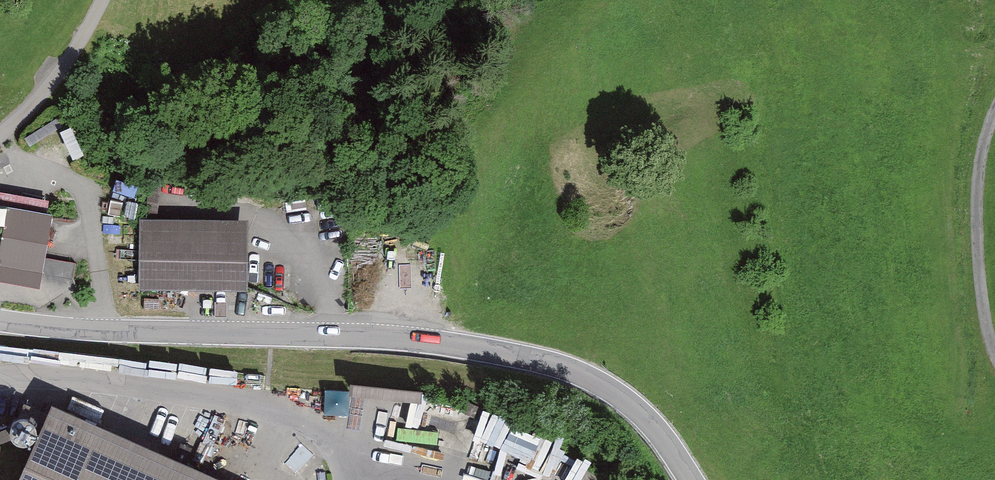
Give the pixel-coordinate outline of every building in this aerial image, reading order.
[(0,211),(0,270),(39,276),(70,280),(73,261),(42,257),(48,218),(0,211)] [(244,235),(143,234),(143,284),(243,285),(244,235)] [(24,403),(18,418),(16,419),(13,421),(11,425),(10,430),(11,435),(14,439),(18,442),(22,443),(21,445),(36,451),(24,479),(201,479),(52,414),(52,416),(24,403)] [(566,479),(599,479),(605,473),(582,455),(563,478),(566,479)]
